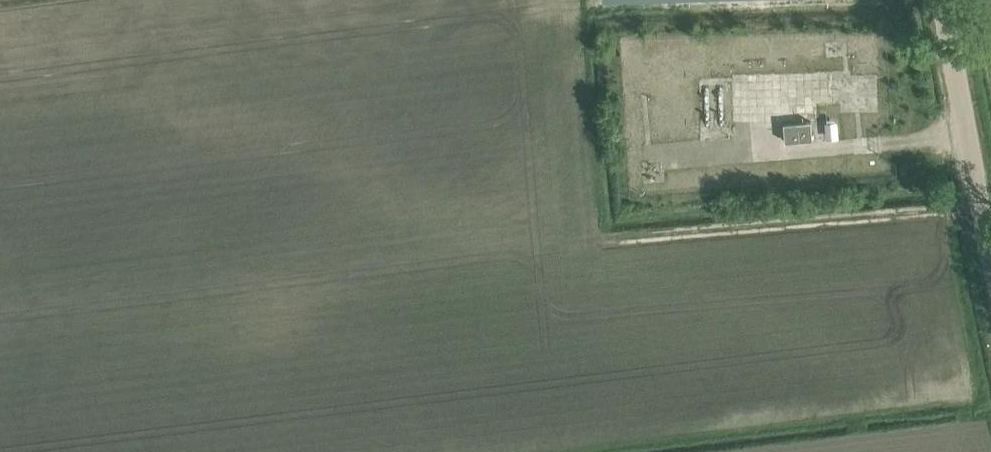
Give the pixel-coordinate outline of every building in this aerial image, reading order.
[(783,123),(785,141),(812,139),(811,121),(783,123)]
